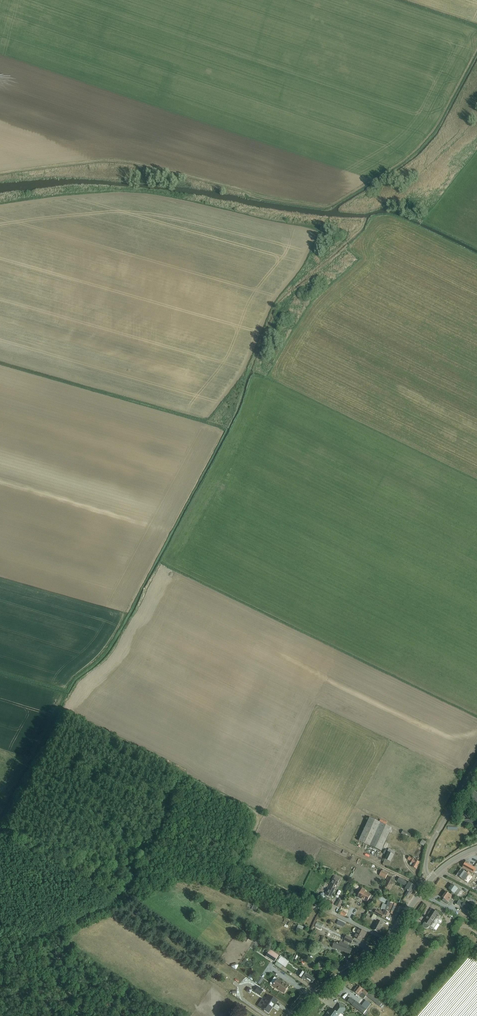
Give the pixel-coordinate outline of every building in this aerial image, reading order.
[(476,804),(476,794),(473,792),(469,798),(476,803),(476,805),(476,804)] [(359,841),(381,851),(391,829),(369,819),(359,841)] [(412,835),(403,830),(401,834),(409,838),(412,835)] [(383,865),(388,867),(395,853),(388,850),(387,852),(388,853),(383,865)] [(412,867),(416,869),(419,863),(409,857),(408,860),(411,862),(410,865),(412,866),(412,867)] [(462,868),(476,875),(476,868),(476,867),(469,864),(469,862),(466,861),(462,868)] [(387,878),(390,873),(383,870),(381,875),(387,878)] [(458,876),(465,881),(470,873),(467,870),(466,872),(462,870),(458,876)] [(331,898),(340,879),(335,876),(333,880),(329,889),(328,888),(325,895),(324,895),(324,894),(323,893),(321,894),(320,896),(321,898),(323,899),(325,898),(327,899),(328,897),(331,898)] [(383,889),(388,892),(394,880),(389,878),(383,889)] [(399,878),(397,881),(406,887),(405,889),(407,891),(408,892),(405,896),(408,898),(411,893),(412,893),(416,886),(409,882),(409,883),(399,878)] [(461,891),(457,889),(452,884),(448,889),(452,892),(451,894),(455,896),(456,897),(461,891)] [(358,897),(367,902),(371,895),(365,892),(366,891),(362,889),(358,897)] [(446,891),(442,897),(444,899),(442,900),(448,905),(450,902),(448,901),(452,897),(453,898),(454,897),(450,894),(446,891)] [(465,901),(475,905),(476,902),(467,897),(465,901)] [(383,904),(381,908),(385,910),(385,911),(384,911),(383,914),(384,915),(387,916),(389,913),(393,915),(394,913),(397,905),(388,902),(387,905),(383,904)] [(476,908),(464,902),(462,906),(467,909),(466,909),(473,913),(476,908)] [(429,927),(430,926),(434,929),(438,924),(439,924),(440,924),(441,923),(442,922),(443,921),(443,920),(442,919),(441,918),(437,915),(439,913),(432,909),(428,914),(429,915),(424,922),(424,923),(424,924),(423,925),(423,926),(424,927),(425,928),(426,928),(427,929),(428,928),(429,927)] [(371,918),(375,920),(377,921),(372,930),(378,933),(383,923),(385,920),(374,914),(371,918)] [(354,932),(356,933),(354,938),(361,941),(364,936),(365,936),(367,933),(356,928),(355,928),(354,928),(353,929),(353,930),(353,931),(353,932),(354,932)] [(342,939),(344,940),(351,944),(354,939),(346,936),(344,935),(342,939)] [(340,950),(350,954),(352,950),(348,948),(349,946),(340,942),(339,944),(335,942),(333,947),(340,950)] [(466,948),(476,954),(476,949),(468,944),(466,948)] [(279,956),(271,951),(266,957),(274,963),(279,956)] [(281,956),(277,961),(283,966),(287,960),(281,956)] [(314,980),(305,974),(303,973),(300,978),(305,981),(306,979),(312,983),(314,980)] [(263,980),(259,976),(255,982),(260,985),(263,980)] [(274,986),(283,992),(284,993),(288,987),(278,980),(274,986)] [(254,992),(259,996),(263,990),(258,986),(254,992)] [(356,989),(354,991),(360,996),(360,995),(362,997),(364,997),(365,998),(366,995),(381,1006),(382,1003),(358,986),(356,989)] [(257,1006),(260,1008),(268,1013),(274,1005),(275,1005),(277,1002),(268,996),(264,1002),(261,1000),(257,1006)] [(350,998),(348,1001),(352,1005),(364,1014),(367,1010),(371,1005),(366,1001),(362,1006),(355,1001),(355,1002),(350,998)] [(331,1008),(326,1015),(338,1015),(340,1013),(342,1014),(346,1009),(339,1004),(335,1011),(331,1008)]
